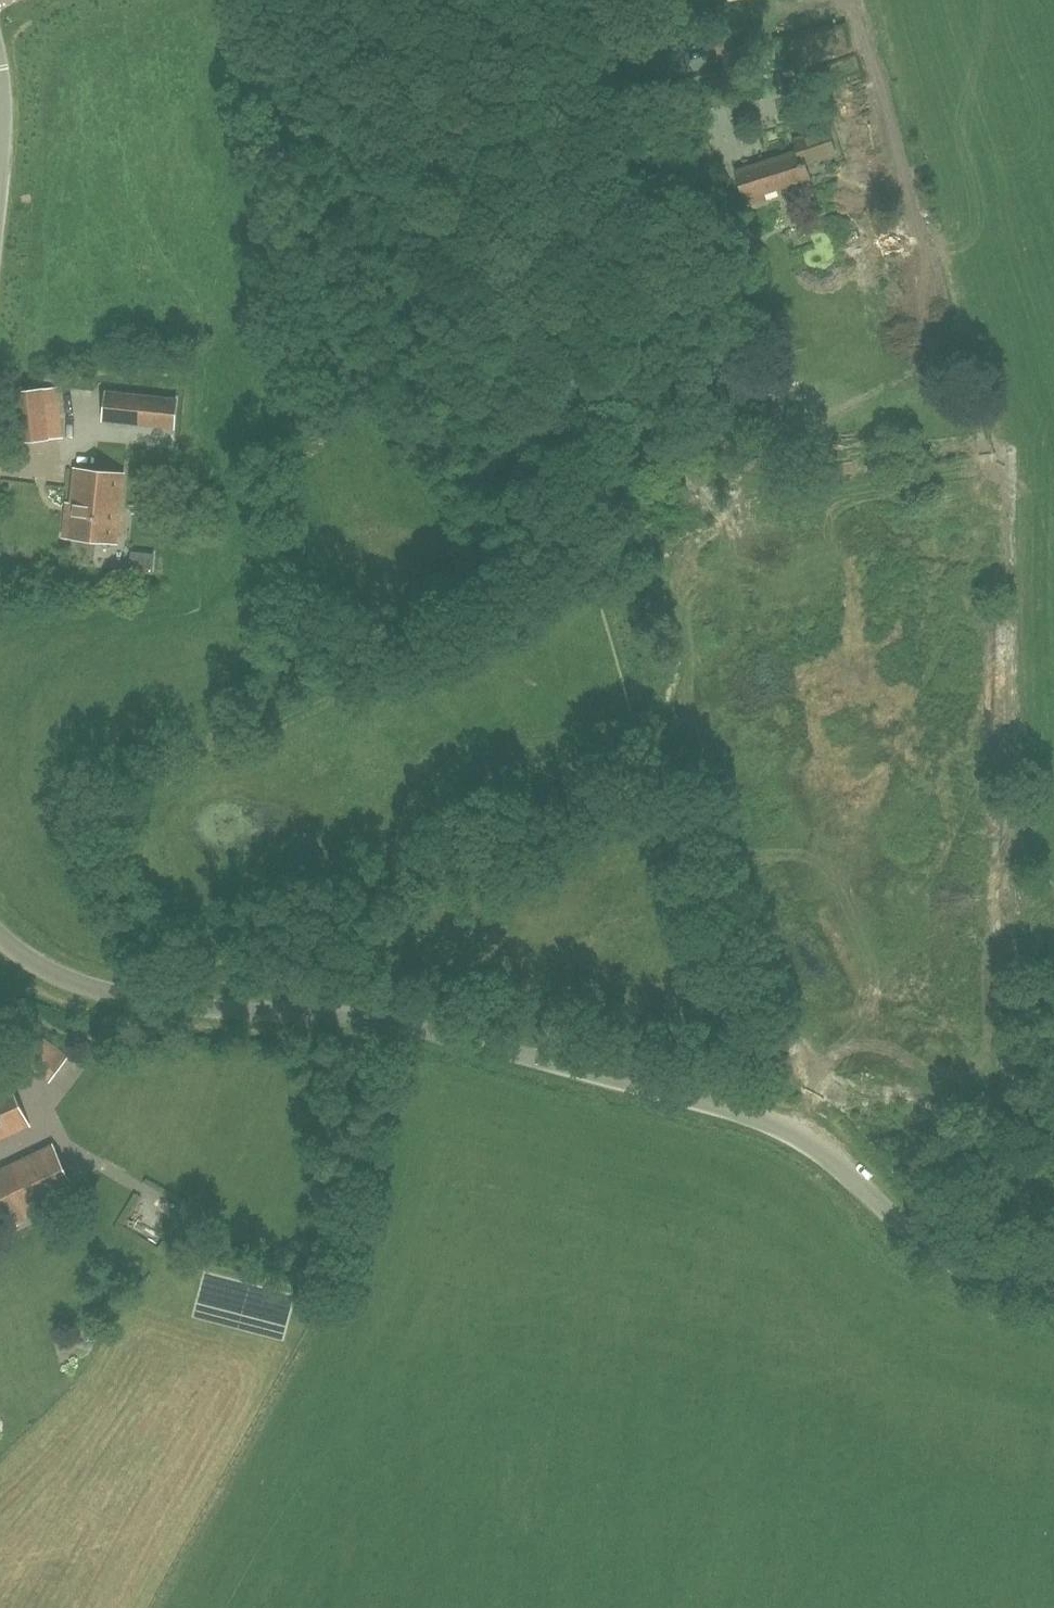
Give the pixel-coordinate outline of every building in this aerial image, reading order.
[(718,66),(746,61),(740,33),(712,38),(718,66)] [(797,150),(734,171),(743,198),(806,177),(801,163),(833,152),(824,128),(793,138),(797,150)] [(42,389),(15,392),(20,440),(47,437),(42,389)] [(106,393),(104,419),(139,422),(142,396),(106,393)] [(71,513),(67,512),(65,536),(117,541),(123,473),(76,468),(71,513)] [(33,1031),(16,1054),(50,1078),(67,1055),(33,1031)] [(8,1084),(0,1088),(0,1137),(28,1124),(8,1084)] [(12,1226),(76,1196),(51,1144),(0,1169),(0,1201),(12,1226)]
